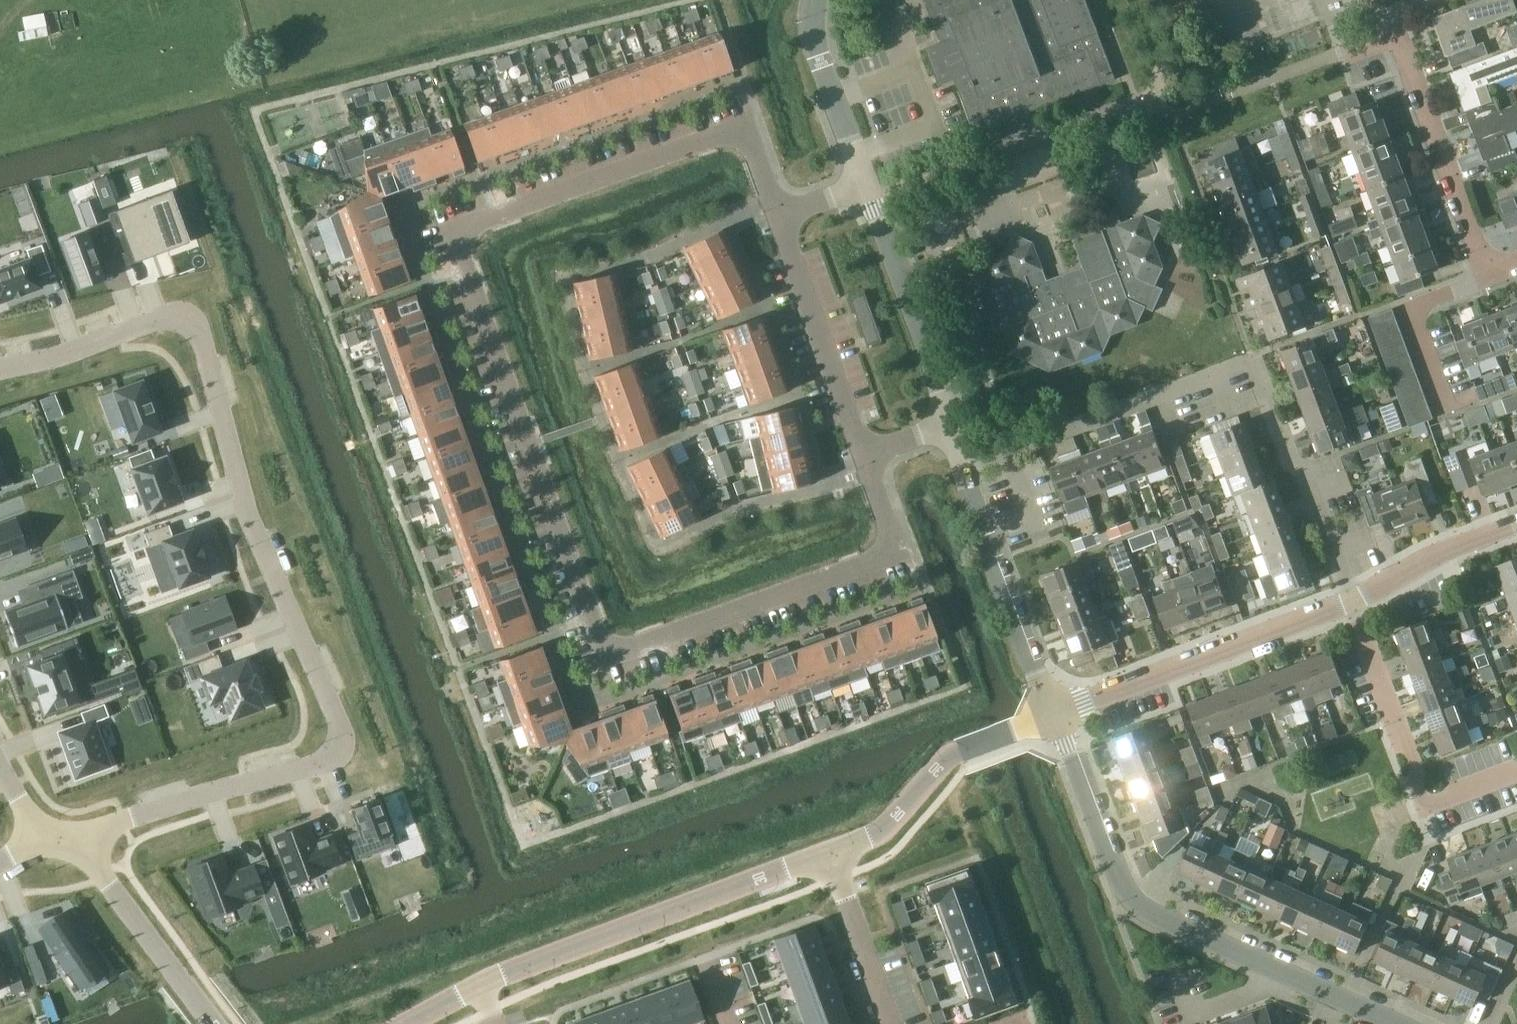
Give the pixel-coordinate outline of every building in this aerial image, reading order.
[(941,41),(926,47),(940,85),(956,79),(976,131),(1117,78),(1099,33),(1100,32),(1088,0),(926,0),(941,41)] [(1486,24),(1516,13),(1516,10),(1513,0),(1480,0),(1433,18),(1447,57),(1450,56),(1454,68),(1489,55),(1484,42),(1477,44),(1471,29),(1486,24)] [(696,8),(690,11),(694,22),(701,19),(696,8)] [(687,24),(694,22),(690,11),(683,13),(687,24)] [(652,20),(656,31),(663,29),(659,17),(652,20)] [(656,31),(652,20),(645,22),(649,34),(656,31)] [(615,29),(619,40),(625,38),(621,27),(615,29)] [(619,40),(615,29),(608,32),(612,43),(619,40)] [(719,32),(700,39),(714,77),(733,70),(719,32)] [(577,39),(581,50),(588,47),(584,36),(577,39)] [(581,50),(577,39),(570,41),(575,52),(581,50)] [(696,84),(714,77),(700,39),(682,46),(696,84)] [(540,48),(544,59),(551,57),(546,43),(539,45),(540,48)] [(682,46),(664,52),(677,90),(696,84),(682,46)] [(544,59),(540,48),(533,50),(537,62),(544,59)] [(1474,121),(1501,110),(1497,98),(1492,99),(1486,85),(1516,74),(1516,48),(1451,73),(1452,76),(1454,75),(1467,110),(1470,109),(1474,121)] [(659,97),(677,90),(664,52),(646,59),(659,97)] [(509,55),(502,57),(506,69),(513,66),(509,55)] [(500,71),(506,69),(502,57),(496,60),(500,71)] [(641,103),(659,97),(646,59),(628,65),(641,103)] [(465,67),(469,78),(476,76),(472,64),(465,67)] [(623,110),(641,103),(628,65),(610,72),(623,110)] [(469,78),(465,67),(458,69),(462,81),(469,78)] [(605,116),(623,110),(610,72),(592,78),(605,116)] [(571,76),(554,82),(557,91),(556,91),(569,129),(587,123),(574,85),(571,76)] [(418,78),(411,80),(415,92),(422,89),(418,78)] [(587,123),(605,116),(592,78),(574,85),(587,123)] [(415,92),(411,80),(404,83),(408,94),(415,92)] [(373,89),(366,91),(371,103),(377,100),(373,89)] [(366,91),(353,96),(357,107),(371,103),(366,91)] [(551,136),(569,129),(556,91),(537,98),(551,136)] [(1350,133),(1390,118),(1387,112),(1383,113),(1378,101),(1363,106),(1358,91),(1329,101),(1335,117),(1343,114),(1350,133)] [(519,104),(533,143),(551,136),(537,98),(519,104)] [(519,104),(501,111),(515,149),(533,143),(519,104)] [(1510,150),(1505,135),(1516,130),(1516,104),(1501,110),(1474,121),(1469,122),(1470,125),(1472,125),(1485,161),(1488,160),(1492,172),(1516,162),(1516,153),(1515,148),(1510,150)] [(501,111),(483,117),(497,156),(515,149),(501,111)] [(478,163),(497,156),(483,117),(464,124),(478,163)] [(1357,151),(1392,138),(1388,126),(1392,125),(1390,118),(1350,133),(1357,151)] [(435,178),(445,174),(431,136),(428,126),(406,134),(425,188),(437,183),(435,178)] [(450,129),(431,136),(445,174),(452,172),(454,177),(466,173),(464,168),(450,129)] [(1314,146),(1328,141),(1324,132),(1310,137),(1314,146)] [(414,192),(425,188),(406,134),(385,142),(402,190),(412,186),(414,192)] [(1290,134),(1279,138),(1286,156),(1297,152),(1293,143),(1290,134)] [(1363,170),(1403,155),(1401,148),(1396,150),(1392,138),(1357,151),(1363,170)] [(1328,141),(1314,146),(1317,157),(1332,152),(1328,141)] [(364,150),(369,190),(381,197),(402,190),(385,142),(364,150)] [(1207,162),(1215,182),(1250,169),(1250,170),(1259,167),(1251,146),(1207,162)] [(1297,152),(1286,156),(1292,171),(1302,167),(1297,152)] [(1370,188),(1406,175),(1401,163),(1405,161),(1403,155),(1363,170),(1370,188)] [(1309,169),(1315,186),(1315,188),(1326,184),(1320,165),(1309,169)] [(1222,203),(1262,188),(1259,180),(1254,181),(1250,170),(1250,169),(1215,182),(1222,203)] [(103,208),(117,203),(106,175),(93,180),(103,208)] [(1377,206),(1416,192),(1414,185),(1410,187),(1406,175),(1370,188),(1377,206)] [(1302,197),(1312,193),(1306,178),(1297,181),(1302,197)] [(1323,207),(1334,203),(1326,184),(1315,188),(1323,207)] [(1230,223),(1265,211),(1261,199),(1265,197),(1262,188),(1222,203),(1230,223)] [(381,197),(369,190),(330,216),(337,237),(388,218),(381,198),(381,197)] [(109,213),(108,213),(109,216),(110,216),(124,252),(122,253),(127,265),(128,265),(128,263),(124,254),(132,251),(135,260),(152,254),(184,242),(188,241),(186,236),(170,192),(110,214),(109,213)] [(1384,225),(1419,212),(1415,199),(1419,198),(1416,192),(1377,206),(1381,218),(1384,225)] [(1302,197),(1310,217),(1320,214),(1312,193),(1302,197)] [(1516,226),(1516,193),(1499,200),(1509,228),(1516,226)] [(107,219),(99,196),(78,204),(86,226),(107,219)] [(1341,220),(1355,215),(1352,205),(1337,211),(1341,220)] [(1155,311),(1165,287),(1157,284),(1165,266),(1155,240),(1163,222),(1145,214),(1123,222),(1118,210),(1098,217),(1103,229),(1074,239),(1084,265),(1048,279),(1034,241),(1016,233),(1008,251),(981,260),(965,297),(974,323),(1001,313),(1016,354),(1052,371),(1104,352),(1113,333),(1138,324),(1146,307),(1155,311)] [(1237,244),(1277,229),(1273,220),(1269,222),(1265,211),(1230,223),(1237,244)] [(1390,243),(1430,228),(1428,223),(1424,224),(1419,212),(1384,225),(1387,234),(1390,243)] [(1320,214),(1310,217),(1317,238),(1327,234),(1320,214)] [(1355,215),(1341,220),(1345,230),(1359,225),(1355,215)] [(345,259),(354,256),(354,255),(402,238),(397,226),(392,228),(388,218),(337,237),(345,259)] [(1369,223),(1371,230),(1384,225),(1381,218),(1369,223)] [(1375,239),(1387,234),(1384,225),(1371,230),(1375,239)] [(1390,243),(1397,261),(1433,248),(1429,236),(1432,235),(1430,228),(1390,243)] [(718,231),(683,248),(692,266),(727,249),(719,232),(723,230),(722,229),(718,231)] [(1277,229),(1237,244),(1245,264),(1280,251),(1276,239),(1280,238),(1277,229)] [(88,232),(60,242),(77,288),(105,278),(99,261),(98,261),(93,249),(94,248),(88,232)] [(310,239),(312,246),(324,241),(321,235),(310,239)] [(1354,236),(1336,243),(1344,263),(1355,259),(1354,256),(1361,254),(1354,236)] [(354,256),(361,276),(403,261),(400,252),(406,249),(402,238),(354,255),(354,256)] [(324,241),(312,246),(315,252),(326,248),(324,241)] [(41,287),(37,276),(51,271),(42,244),(27,250),(30,258),(0,269),(0,302),(41,287)] [(1322,248),(1330,269),(1339,266),(1331,245),(1322,248)] [(1396,283),(1401,296),(1426,286),(1422,274),(1440,267),(1435,255),(1439,254),(1437,246),(1433,248),(1397,261),(1404,280),(1396,283)] [(727,249),(692,266),(700,284),(736,266),(727,249)] [(1369,251),(1354,256),(1358,267),(1373,262),(1369,251)] [(406,269),(403,261),(361,276),(368,296),(410,280),(416,278),(412,267),(406,269)] [(1251,284),(1256,296),(1292,283),(1284,262),(1239,279),(1242,287),(1251,284)] [(668,278),(664,266),(657,268),(661,280),(668,278)] [(736,266),(700,284),(709,301),(744,283),(736,266)] [(1336,285),(1345,281),(1339,266),(1330,269),(1336,285)] [(1365,286),(1380,281),(1376,270),(1361,275),(1365,286)] [(649,271),(642,274),(646,286),(653,283),(649,271)] [(577,282),(572,283),(572,284),(577,283),(581,301),(619,292),(615,273),(577,282)] [(325,282),(328,288),(339,284),(337,278),(325,282)] [(744,283),(709,301),(718,319),(753,301),(757,299),(756,298),(752,300),(744,283)] [(1259,304),(1263,317),(1299,304),(1292,283),(1256,296),(1246,300),(1249,308),(1259,304)] [(339,284),(328,288),(330,295),(342,291),(339,284)] [(1343,305),(1352,301),(1347,286),(1337,290),(1343,305)] [(666,287),(659,289),(663,300),(670,298),(666,287)] [(659,289),(652,292),(656,303),(663,300),(659,289)] [(373,309),(380,328),(422,313),(419,305),(425,303),(421,292),(415,294),(415,293),(373,309)] [(619,292),(581,301),(586,320),(624,311),(619,292)] [(851,297),(860,322),(875,317),(866,292),(851,297)] [(670,298),(663,300),(667,312),(674,310),(670,298)] [(663,300),(656,303),(660,315),(667,312),(663,300)] [(1307,325),(1303,313),(1312,310),(1308,301),(1299,304),(1263,317),(1254,320),(1257,328),(1266,325),(1271,338),(1307,325)] [(1516,347),(1516,301),(1514,303),(1515,307),(1503,311),(1516,347)] [(1374,328),(1398,319),(1394,308),(1370,317),(1374,328)] [(624,311),(586,320),(590,339),(628,330),(624,311)] [(1498,354),(1516,347),(1503,311),(1491,316),(1489,312),(1483,314),(1498,354)] [(371,331),(378,352),(435,332),(431,320),(425,323),(422,313),(380,328),(371,331)] [(686,326),(682,314),(674,317),(679,329),(686,326)] [(1470,337),(1456,342),(1465,366),(1479,361),(1498,354),(1483,314),(1477,316),(1478,321),(1465,325),(1469,336),(1470,337)] [(760,317),(723,330),(730,349),(767,336),(761,318),(765,317),(765,315),(760,317)] [(884,340),(875,317),(860,322),(869,346),(884,340)] [(671,332),(666,319),(659,322),(663,334),(671,332)] [(1378,339),(1402,330),(1398,319),(1374,328),(1378,339)] [(1312,339),(1282,351),(1284,356),(1285,355),(1291,371),(1322,360),(1317,348),(1328,344),(1339,340),(1334,328),(1311,336),(1312,339)] [(342,334),(340,335),(342,341),(346,340),(357,336),(355,329),(344,333),(342,334)] [(594,357),(589,358),(590,359),(595,358),(633,350),(628,330),(590,339),(594,357)] [(1382,350),(1406,341),(1402,330),(1378,339),(1382,350)] [(386,374),(437,356),(434,346),(440,344),(435,332),(378,352),(386,374)] [(346,340),(342,341),(345,348),(346,348),(349,347),(360,343),(357,336),(346,340)] [(767,336),(730,349),(736,367),(774,354),(767,336)] [(1386,361),(1410,352),(1406,341),(1382,350),(1386,361)] [(693,349),(686,352),(690,364),(697,361),(693,349)] [(1390,372),(1414,363),(1410,352),(1386,361),(1390,372)] [(678,354),(671,357),(675,369),(682,366),(678,354)] [(774,354),(736,367),(743,385),(780,372),(774,354)] [(386,374),(394,395),(451,375),(447,363),(441,365),(437,356),(386,374)] [(1322,360),(1291,371),(1297,388),(1296,388),(1297,392),(1339,377),(1351,373),(1347,364),(1326,372),(1322,360)] [(599,375),(594,376),(595,378),(599,376),(605,394),(642,380),(636,362),(599,375)] [(1394,383),(1418,374),(1414,363),(1390,372),(1394,383)] [(704,366),(688,371),(692,383),(700,380),(708,377),(704,366)] [(688,371),(681,374),(685,385),(692,383),(688,371)] [(359,376),(361,383),(373,379),(370,372),(359,376)] [(780,372),(743,385),(750,404),(787,391),(791,389),(791,388),(786,389),(780,372)] [(1511,390),(1516,387),(1516,376),(1515,372),(1506,376),(1511,390)] [(1398,394),(1422,385),(1418,374),(1394,383),(1398,394)] [(411,414),(453,398),(449,389),(455,387),(451,375),(394,395),(402,418),(411,414)] [(1481,400),(1511,390),(1506,376),(1476,386),(1481,400)] [(1306,412),(1337,401),(1332,389),(1342,385),(1339,377),(1297,392),(1299,396),(1300,396),(1306,412)] [(373,379),(361,383),(364,390),(375,386),(373,379)] [(142,380),(114,391),(132,442),(161,432),(142,380)] [(642,380),(605,394),(612,412),(649,398),(642,380)] [(700,380),(692,383),(696,394),(704,392),(700,380)] [(692,383),(685,385),(689,397),(696,394),(692,383)] [(1402,405),(1427,396),(1422,385),(1398,394),(1402,405)] [(1516,409),(1516,406),(1513,395),(1503,399),(1508,412),(1516,409)] [(711,396),(703,399),(708,411),(715,408),(711,396)] [(1427,396),(1402,405),(1406,416),(1431,407),(1427,396)] [(418,435),(466,418),(462,406),(456,408),(453,398),(411,414),(418,435)] [(649,398),(612,412),(618,430),(655,417),(649,398)] [(1313,433),(1367,413),(1364,404),(1341,412),(1337,401),(1306,412),(1312,428),(1311,428),(1313,433)] [(692,416),(699,414),(695,402),(688,404),(692,416)] [(792,406),(745,418),(749,438),(759,435),(797,426),(793,408),(797,407),(797,405),(792,406)] [(1486,405),(1476,408),(1481,422),(1490,419),(1491,419),(1486,405)] [(1431,407),(1406,416),(1410,426),(1435,418),(1431,407)] [(1471,426),(1481,422),(1476,408),(1466,412),(1471,426)] [(1148,472),(1168,464),(1148,409),(1138,413),(1146,433),(1135,437),(1148,472)] [(1367,413),(1313,433),(1314,436),(1315,436),(1321,453),(1351,442),(1352,445),(1352,446),(1365,441),(1365,440),(1359,425),(1380,417),(1378,409),(1367,413)] [(376,418),(379,425),(390,421),(387,414),(376,418)] [(1203,436),(1202,440),(1208,456),(1211,458),(1220,454),(1254,442),(1246,420),(1243,422),(1240,415),(1222,422),(1213,425),(1216,432),(1203,436)] [(1455,445),(1467,441),(1457,415),(1446,420),(1455,445)] [(655,417),(618,430),(624,447),(620,449),(621,450),(625,449),(662,435),(655,417)] [(426,457),(468,441),(464,431),(470,429),(466,418),(418,435),(426,457)] [(379,425),(375,427),(377,433),(392,428),(390,421),(379,425)] [(1148,472),(1135,437),(1123,441),(1115,421),(1107,424),(1128,479),(1148,472)] [(1108,487),(1128,479),(1107,424),(1097,428),(1105,448),(1095,452),(1108,487)] [(759,435),(749,438),(754,456),(802,444),(797,426),(759,435)] [(723,431),(715,434),(720,446),(727,443),(723,431)] [(1108,487),(1095,452),(1082,456),(1075,436),(1067,439),(1087,494),(1108,487)] [(707,437),(700,439),(704,451),(711,449),(707,437)] [(1087,494),(1067,439),(1057,442),(1065,463),(1053,467),(1070,513),(1091,505),(1087,494)] [(426,457),(434,478),(482,461),(478,449),(472,451),(468,441),(426,457)] [(1254,442),(1220,454),(1227,474),(1261,462),(1254,442)] [(802,444),(754,456),(758,475),(806,463),(802,444)] [(1512,488),(1511,484),(1516,482),(1516,463),(1510,444),(1492,451),(1506,491),(1512,488)] [(631,464),(627,466),(627,468),(632,466),(640,482),(675,465),(666,447),(631,464)] [(181,500),(166,457),(166,456),(164,456),(155,460),(151,449),(129,457),(133,468),(131,468),(132,470),(148,512),(147,512),(148,514),(149,513),(181,501),(181,502),(182,501),(182,500),(181,500)] [(726,450),(718,453),(722,465),(730,462),(726,450)] [(1500,493),(1506,491),(1492,451),(1472,458),(1485,493),(1498,489),(1500,493)] [(1180,469),(1189,465),(1184,452),(1175,455),(1180,469)] [(718,453),(710,456),(715,467),(722,465),(718,453)] [(389,462),(387,463),(390,470),(406,464),(403,457),(389,462)] [(1396,487),(1410,525),(1431,517),(1427,506),(1437,502),(1424,466),(1421,457),(1408,462),(1404,472),(1405,477),(1408,483),(1396,487)] [(441,499),(483,484),(480,474),(486,472),(482,461),(434,478),(441,499)] [(730,462),(722,465),(726,476),(734,473),(730,462)] [(1269,482),(1269,481),(1261,462),(1227,474),(1235,495),(1243,492),(1269,482)] [(806,463),(758,475),(762,489),(772,486),(773,492),(811,483),(816,482),(815,480),(810,481),(806,463)] [(406,464),(390,470),(392,477),(394,476),(408,471),(406,464)] [(675,465),(640,482),(648,500),(684,483),(675,465)] [(722,465),(715,467),(719,479),(726,476),(722,465)] [(1189,465),(1180,469),(1185,481),(1194,478),(1189,465)] [(1243,492),(1250,511),(1284,499),(1276,478),(1269,481),(1269,482),(1243,492)] [(745,491),(740,480),(733,482),(737,494),(745,491)] [(684,483),(648,500),(657,517),(692,500),(684,483)] [(449,521),(497,504),(493,492),(487,494),(483,484),(441,499),(432,503),(440,525),(449,522),(449,521)] [(729,497),(725,485),(718,488),(722,500),(729,497)] [(1410,525),(1396,487),(1377,494),(1374,485),(1359,490),(1372,526),(1386,521),(1390,532),(1410,525)] [(1202,505),(1204,505),(1200,493),(1191,497),(1196,510),(1203,507),(1202,505)] [(1257,531),(1291,519),(1284,499),(1250,511),(1257,531)] [(692,500),(657,517),(664,534),(660,536),(661,537),(665,535),(701,518),(692,500)] [(408,512),(419,508),(416,501),(405,505),(408,512)] [(1202,505),(1203,507),(1207,519),(1216,516),(1211,502),(1204,505),(1202,505)] [(457,542),(499,527),(495,517),(501,515),(497,504),(449,521),(449,522),(457,542)] [(419,508),(408,512),(410,518),(421,514),(419,508)] [(1179,533),(1200,525),(1199,522),(1191,515),(1175,521),(1179,533)] [(0,524),(0,558),(26,549),(15,519),(0,524)] [(1265,553),(1299,540),(1291,519),(1257,531),(1265,553)] [(1131,521),(1119,525),(1123,534),(1134,530),(1131,521)] [(163,542),(179,586),(209,576),(203,559),(205,558),(201,546),(200,545),(198,546),(192,530),(173,537),(169,524),(145,533),(149,545),(150,547),(163,542)] [(1172,536),(1167,524),(1154,528),(1159,541),(1172,536)] [(1119,525),(1107,529),(1111,538),(1123,534),(1119,525)] [(465,564),(512,547),(508,535),(502,537),(499,527),(457,542),(465,564)] [(1217,546),(1226,542),(1222,531),(1213,535),(1217,546)] [(1098,544),(1094,533),(1074,540),(1078,552),(1098,544)] [(1261,577),(1273,572),(1307,560),(1299,540),(1265,553),(1254,557),(1261,577)] [(1125,541),(1111,546),(1121,571),(1134,566),(1125,541)] [(1226,542),(1217,546),(1222,559),(1231,556),(1226,542)] [(432,544),(422,547),(425,554),(434,550),(432,544)] [(472,585),(514,570),(511,560),(517,558),(512,547),(465,564),(472,585)] [(434,550),(425,554),(427,560),(437,557),(434,550)] [(1516,588),(1516,559),(1496,567),(1505,592),(1516,588)] [(1307,560),(1273,572),(1261,577),(1269,597),(1314,581),(1307,560)] [(1051,597),(1087,583),(1079,561),(1043,574),(1051,597)] [(1194,571),(1209,612),(1223,606),(1224,608),(1229,606),(1213,563),(1194,571)] [(1134,566),(1121,571),(1123,579),(1137,574),(1134,566)] [(1168,592),(1157,596),(1168,627),(1185,621),(1185,622),(1188,621),(1173,578),(1169,568),(1160,571),(1168,592)] [(33,600),(5,611),(18,647),(69,629),(60,604),(80,596),(70,569),(27,585),(33,600)] [(480,607),(528,590),(524,578),(518,580),(514,570),(472,585),(480,606),(480,607)] [(1173,578),(1188,621),(1194,619),(1193,618),(1209,612),(1194,571),(1173,578)] [(1237,572),(1228,575),(1233,587),(1248,581),(1246,575),(1239,577),(1237,572)] [(1248,581),(1233,587),(1238,600),(1253,594),(1248,581)] [(1058,616),(1095,603),(1087,583),(1051,597),(1058,616)] [(450,586),(439,590),(441,597),(444,595),(453,592),(450,586)] [(1516,619),(1516,588),(1505,592),(1516,619)] [(480,606),(470,609),(478,632),(488,628),(530,613),(526,603),(532,601),(528,590),(480,607),(480,606)] [(444,595),(441,597),(444,603),(455,599),(453,592),(444,595)] [(1135,611),(1149,606),(1145,595),(1131,600),(1135,611)] [(225,596),(182,612),(193,643),(181,647),(186,660),(210,651),(206,640),(237,628),(225,596)] [(912,606),(905,609),(922,656),(940,650),(935,636),(936,636),(924,602),(921,596),(910,600),(912,606)] [(1095,603),(1058,616),(1066,636),(1102,623),(1101,621),(1108,619),(1106,611),(1099,614),(1095,603)] [(904,663),(922,656),(905,609),(897,612),(895,606),(884,610),(904,663)] [(1149,606),(1135,611),(1139,620),(1152,614),(1149,606)] [(881,656),(880,656),(885,670),(904,663),(884,610),(874,613),(876,619),(868,622),(881,656)] [(530,613),(488,628),(495,647),(542,630),(538,619),(532,621),(530,613)] [(1120,638),(1113,619),(1113,617),(1101,621),(1102,623),(1066,636),(1073,657),(1093,649),(1097,660),(1118,653),(1114,640),(1120,638)] [(863,662),(864,662),(880,656),(881,656),(868,622),(861,625),(859,619),(848,623),(863,662)] [(1428,620),(1397,632),(1403,647),(1402,648),(1403,652),(1445,636),(1442,628),(1432,631),(1428,620)] [(868,675),(864,662),(863,662),(848,623),(838,626),(840,632),(832,635),(849,682),(868,675)] [(451,634),(453,641),(468,635),(466,629),(451,634)] [(1445,636),(1403,652),(1405,657),(1407,656),(1412,671),(1443,660),(1439,648),(1459,640),(1456,631),(1445,636)] [(831,689),(849,682),(832,635),(825,638),(823,632),(812,636),(831,689)] [(468,635),(453,641),(456,648),(456,647),(471,642),(468,635)] [(45,661),(29,667),(36,685),(39,693),(46,712),(92,695),(72,639),(77,638),(77,636),(41,650),(45,661)] [(812,696),(831,689),(812,636),(801,639),(803,645),(796,648),(808,682),(812,696)] [(506,679),(548,664),(545,657),(551,655),(547,644),(541,646),(541,645),(499,660),(506,679)] [(790,688),(808,682),(796,648),(789,651),(787,645),(776,649),(790,688)] [(772,695),(790,688),(776,649),(765,652),(767,658),(760,661),(772,695)] [(1311,658),(1326,700),(1335,697),(1331,687),(1343,682),(1331,652),(1316,658),(1315,656),(1311,658)] [(218,654),(184,667),(190,683),(202,678),(211,701),(224,696),(231,717),(262,706),(255,690),(259,688),(255,676),(251,678),(245,661),(223,669),(218,654)] [(1496,658),(1501,671),(1512,667),(1507,654),(1496,658)] [(1115,656),(1107,659),(1110,669),(1119,666),(1115,656)] [(1443,660),(1412,671),(1418,687),(1417,688),(1418,693),(1461,676),(1461,677),(1471,673),(1467,664),(1458,668),(1453,656),(1443,660)] [(754,701),(772,695),(760,661),(752,664),(750,658),(740,661),(754,701)] [(1318,704),(1326,700),(1311,658),(1306,660),(1307,661),(1292,667),(1303,697),(1314,693),(1318,704)] [(736,708),(737,708),(754,701),(740,661),(729,665),(731,671),(724,674),(736,708)] [(497,683),(505,704),(562,684),(557,672),(552,674),(548,664),(506,679),(497,683)] [(143,689),(135,667),(117,674),(125,696),(143,689)] [(1274,672),(1271,673),(1287,715),(1291,727),(1312,720),(1303,697),(1292,667),(1275,673),(1274,672)] [(704,674),(723,728),(742,721),(737,708),(736,708),(724,674),(716,677),(714,671),(704,674)] [(1277,719),(1287,715),(1271,673),(1265,675),(1266,677),(1251,682),(1262,713),(1273,708),(1277,719)] [(723,728),(704,674),(693,678),(695,684),(688,687),(701,725),(704,735),(723,728)] [(935,676),(929,678),(932,689),(939,687),(935,676)] [(1464,685),(1461,677),(1461,676),(1418,693),(1420,697),(1421,696),(1428,712),(1459,700),(1454,689),(1464,685)] [(926,691),(932,689),(929,678),(922,680),(926,691)] [(474,683),(476,690),(488,686),(485,679),(474,683)] [(1250,717),(1262,713),(1251,682),(1234,689),(1233,687),(1231,688),(1247,730),(1254,727),(1250,717)] [(522,722),(564,707),(560,698),(566,695),(562,684),(505,704),(512,726),(522,722)] [(678,684),(667,688),(669,694),(681,727),(678,728),(683,742),(704,735),(701,725),(688,687),(680,690),(678,684)] [(488,686),(476,690),(479,697),(490,693),(488,686)] [(1237,734),(1247,730),(1231,688),(1225,690),(1226,692),(1211,697),(1223,727),(1233,723),(1237,734)] [(893,691),(892,691),(896,702),(897,702),(903,700),(899,689),(893,691)] [(890,704),(896,702),(892,691),(886,693),(890,704)] [(636,706),(649,744),(669,737),(655,699),(653,693),(641,697),(643,703),(636,706)] [(1490,700),(1493,710),(1505,705),(1501,696),(1490,700)] [(1210,732),(1223,727),(1211,697),(1193,704),(1193,702),(1188,704),(1204,746),(1214,743),(1210,732)] [(1432,729),(1434,733),(1476,716),(1473,708),(1472,708),(1467,697),(1459,700),(1428,712),(1434,728),(1432,729)] [(863,702),(856,704),(860,715),(867,713),(863,702)] [(624,703),(612,708),(631,761),(652,753),(649,744),(636,706),(626,709),(624,703)] [(86,723),(57,734),(74,780),(110,767),(93,720),(107,715),(103,704),(82,711),(86,723)] [(854,717),(860,715),(856,704),(850,706),(854,717)] [(565,742),(571,729),(564,707),(522,722),(530,744),(564,740),(565,742)] [(1489,714),(1493,725),(1509,718),(1505,707),(1489,714)] [(607,759),(610,768),(631,761),(612,708),(600,712),(602,718),(593,721),(606,759),(607,759)] [(1172,726),(1185,721),(1181,712),(1168,717),(1172,726)] [(821,717),(820,717),(824,728),(825,728),(830,726),(826,715),(821,717)] [(1476,716),(1434,733),(1435,738),(1437,737),(1443,753),(1474,741),(1485,737),(1480,725),(1476,716)] [(818,730),(824,728),(820,717),(814,719),(818,730)] [(606,759),(593,721),(571,729),(565,742),(588,776),(610,768),(607,759),(606,759)] [(486,727),(486,728),(488,734),(503,729),(501,722),(486,727)] [(1120,760),(1154,747),(1145,726),(1112,738),(1120,760)] [(791,728),(784,730),(788,741),(795,739),(791,728)] [(503,729),(488,734),(491,741),(505,736),(503,729)] [(782,743),(788,741),(784,730),(778,732),(782,743)] [(1305,736),(1295,739),(1300,751),(1309,748),(1309,747),(1305,736)] [(754,741),(748,743),(752,754),(758,752),(754,741)] [(746,756),(752,754),(748,743),(742,745),(746,756)] [(1184,759),(1197,754),(1193,745),(1180,750),(1184,759)] [(1128,780),(1166,766),(1163,758),(1158,759),(1154,747),(1120,760),(1128,780)] [(712,756),(711,756),(715,767),(716,767),(722,765),(718,754),(712,756)] [(1197,754),(1184,759),(1187,767),(1200,762),(1197,754)] [(710,769),(715,767),(711,756),(706,758),(710,769)] [(1135,800),(1169,788),(1169,787),(1173,786),(1166,766),(1128,780),(1135,800)] [(660,774),(664,785),(678,781),(674,769),(660,774)] [(664,785),(660,774),(654,777),(658,788),(664,785)] [(1199,799),(1212,794),(1209,785),(1196,790),(1199,799)] [(531,797),(527,787),(511,792),(515,802),(531,797)] [(625,787),(617,790),(621,801),(623,805),(630,802),(625,787)] [(1143,821),(1176,808),(1169,788),(1135,800),(1143,821)] [(404,789),(383,796),(400,843),(421,835),(404,789)] [(621,801),(617,790),(611,792),(615,803),(621,801)] [(1212,794),(1199,799),(1203,807),(1215,803),(1212,794)] [(360,830),(348,834),(357,859),(369,854),(369,855),(395,845),(378,798),(352,808),(360,830)] [(1256,811),(1269,817),(1275,804),(1262,798),(1256,811)] [(1224,822),(1230,809),(1223,806),(1217,819),(1224,822)] [(1176,808),(1143,821),(1151,841),(1160,838),(1164,849),(1180,843),(1185,837),(1182,829),(1184,828),(1176,808)] [(307,824),(274,836),(292,883),(324,871),(324,869),(341,862),(331,835),(314,841),(307,824)] [(1218,841),(1200,882),(1219,891),(1233,860),(1238,849),(1225,844),(1229,834),(1221,830),(1217,840),(1218,841)] [(1516,871),(1516,856),(1509,836),(1489,843),(1502,877),(1516,871)] [(1199,882),(1218,841),(1217,840),(1209,837),(1205,848),(1192,842),(1179,873),(1199,882)] [(1315,859),(1320,847),(1312,843),(1307,855),(1315,859)] [(1482,884),(1502,877),(1489,843),(1469,851),(1482,884)] [(1239,899),(1257,858),(1239,850),(1234,861),(1233,860),(1219,891),(1239,899)] [(1485,892),(1482,884),(1469,851),(1450,858),(1448,858),(1453,870),(1440,874),(1451,904),(1485,892)] [(223,855),(190,867),(209,917),(241,905),(240,901),(264,892),(253,864),(229,872),(223,855)] [(1259,908),(1273,878),(1272,878),(1277,867),(1257,858),(1239,899),(1259,908)] [(1296,876),(1278,917),(1298,925),(1312,896),(1300,890),(1305,880),(1304,879),(1308,870),(1301,866),(1298,872),(1296,876)] [(936,901),(977,886),(970,867),(929,882),(936,901)] [(1273,878),(1259,908),(1278,917),(1296,876),(1298,872),(1290,869),(1284,883),(1273,878)] [(1388,890),(1393,880),(1382,875),(1377,886),(1388,890)] [(1312,896),(1299,925),(1318,934),(1336,894),(1335,894),(1339,884),(1330,880),(1326,890),(1328,890),(1323,901),(1312,896)] [(1336,894),(1318,934),(1338,943),(1351,914),(1340,908),(1348,888),(1339,884),(1335,894),(1336,894)] [(936,901),(943,920),(984,906),(977,886),(936,901)] [(894,903),(898,914),(909,910),(905,899),(894,903)] [(1351,914),(1338,943),(1358,952),(1376,912),(1356,903),(1351,914)] [(991,925),(984,906),(943,920),(950,940),(991,925)] [(71,909),(39,930),(77,989),(109,968),(71,909)] [(913,922),(909,910),(898,914),(902,926),(913,922)] [(1417,920),(1395,969),(1415,978),(1429,948),(1417,943),(1422,932),(1420,931),(1428,914),(1421,910),(1417,920)] [(1516,925),(1516,917),(1515,911),(1506,914),(1511,927),(1516,925)] [(1388,932),(1375,960),(1395,969),(1417,920),(1409,916),(1405,925),(1405,927),(1389,920),(1384,930),(1388,932)] [(1467,934),(1471,924),(1465,921),(1460,931),(1467,934)] [(814,924),(774,939),(782,962),(822,947),(814,924)] [(991,925),(950,940),(957,959),(998,944),(991,925)] [(1429,948),(1415,978),(1434,987),(1453,946),(1460,931),(1452,927),(1444,943),(1440,953),(1429,948)] [(908,942),(912,954),(923,950),(919,938),(908,942)] [(964,978),(1005,963),(998,944),(957,959),(964,978)] [(1454,996),(1472,955),(1453,946),(1434,987),(1454,996)] [(822,947),(782,962),(790,982),(830,967),(822,947)] [(927,962),(923,950),(912,954),(916,965),(927,962)] [(1472,955),(1454,996),(1474,1005),(1479,993),(1490,998),(1503,969),(1472,955)] [(8,982),(12,994),(25,989),(16,966),(5,971),(0,959),(0,985),(8,982)] [(750,961),(743,964),(747,975),(754,972),(750,961)] [(964,978),(971,997),(1012,982),(1005,963),(964,978)] [(830,967),(790,982),(798,1004),(838,989),(830,967)] [(754,972),(747,975),(751,985),(758,982),(754,972)] [(667,986),(681,1023),(683,1023),(704,1016),(689,977),(667,986)] [(926,992),(937,988),(933,977),(922,980),(926,992)] [(1012,982),(971,997),(978,1016),(1019,1002),(1012,982)] [(647,993),(659,1023),(681,1023),(667,986),(647,993)] [(937,988),(926,992),(930,1004),(941,1000),(937,988)] [(838,989),(798,1004),(806,1023),(845,1009),(838,989)] [(626,1001),(635,1023),(659,1023),(647,993),(626,1001)] [(605,1009),(611,1023),(635,1023),(626,1001),(605,1009)] [(765,1001),(758,1004),(762,1015),(769,1012),(765,1001)] [(1280,1011),(1270,1015),(1267,1008),(1242,1017),(1245,1023),(1285,1023),(1280,1011)] [(585,1016),(588,1023),(611,1023),(605,1009),(585,1016)] [(806,1023),(851,1023),(845,1009),(806,1023)] [(933,1012),(937,1023),(948,1019),(944,1009),(933,1012)] [(762,1015),(765,1023),(771,1023),(773,1023),(769,1012),(762,1015)]
